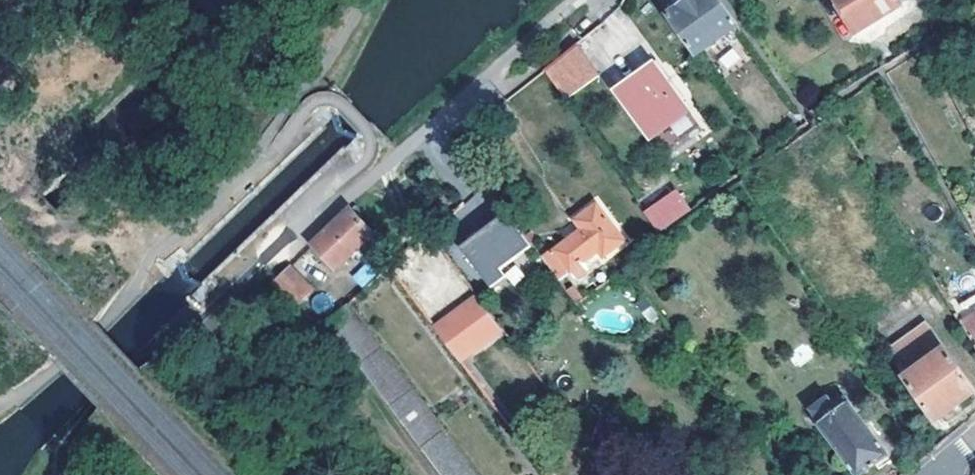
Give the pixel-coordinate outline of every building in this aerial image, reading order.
[(696,53),(737,24),(720,0),(684,0),(666,12),(696,53)] [(902,4),(900,0),(838,0),(856,31),(902,4)] [(574,43),(543,68),(563,96),(595,70),(574,43)] [(649,136),(686,108),(656,68),(619,94),(649,136)] [(659,230),(689,207),(677,189),(646,211),(659,230)] [(372,230),(348,206),(312,240),(311,240),(335,265),(372,230)] [(577,225),(600,209),(599,208),(576,223),(577,225)] [(600,209),(577,225),(582,232),(541,258),(558,279),(567,274),(574,285),(581,281),(578,277),(584,273),(580,267),(597,256),(602,263),(624,248),(600,209)] [(475,297),(477,299),(491,288),(483,278),(529,243),(504,210),(444,256),(475,297)] [(360,287),(377,274),(367,262),(350,275),(360,287)] [(310,288),(287,263),(261,287),(285,313),(310,288)] [(575,302),(579,299),(571,287),(566,290),(575,302)] [(446,318),(477,358),(505,336),(477,299),(475,297),(446,318)] [(345,301),(326,319),(442,474),(477,474),(345,301)] [(974,313),(974,303),(956,314),(961,321),(974,313)] [(961,321),(974,345),(974,313),(961,321)] [(477,358),(446,318),(434,327),(465,367),(477,358)] [(887,352),(930,324),(926,318),(884,347),(887,352)] [(887,352),(934,418),(956,402),(974,388),(930,324),(887,352)] [(834,407),(847,397),(843,392),(831,402),(834,407)] [(817,419),(834,407),(831,402),(824,393),(807,406),(817,419)] [(817,419),(857,474),(858,474),(887,453),(847,397),(834,407),(817,419)]
